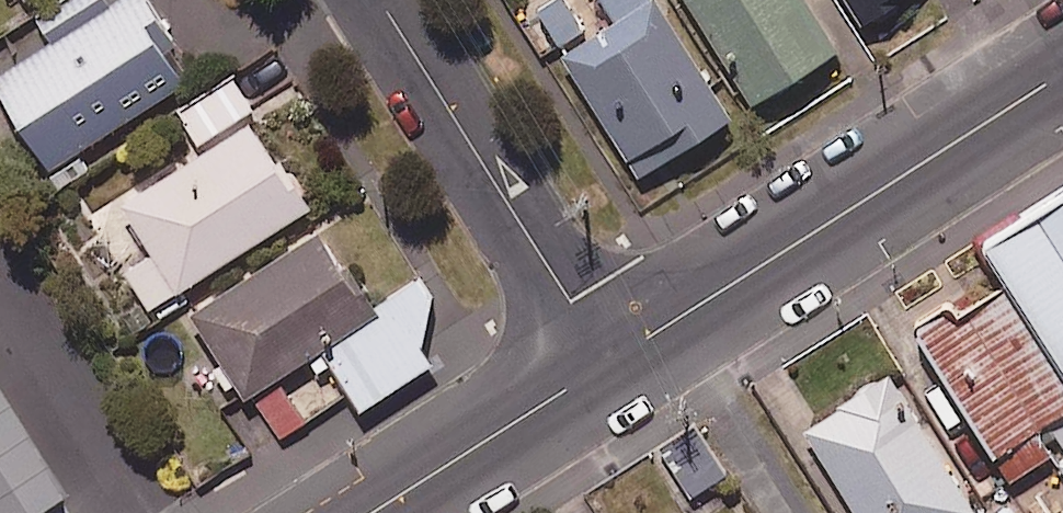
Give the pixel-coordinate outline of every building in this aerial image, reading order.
[(56,4),(72,28),(0,74),(0,83),(49,159),(191,68),(147,0),(118,0),(114,3),(112,0),(62,0),(56,4)] [(663,0),(607,0),(620,21),(568,52),(642,173),(734,116),(663,0)] [(756,102),(841,47),(811,0),(690,0),(756,102)] [(867,15),(889,0),(857,0),(867,15)] [(255,115),(263,110),(238,72),(181,109),(205,147),(255,115)] [(255,115),(205,147),(95,218),(153,307),(312,204),(255,115)] [(1062,352),(1062,194),(991,240),(1018,283),(1062,352)] [(380,301),(324,217),(189,307),(248,395),(324,344),(364,404),(435,357),(426,343),(434,295),(420,274),(380,301)] [(1018,283),(967,316),(958,303),(920,326),(1017,476),(1058,450),(1062,459),(1062,352),(1018,283)] [(809,426),(864,512),(972,512),(980,508),(892,367),(839,400),(842,405),(809,426)] [(306,417),(280,380),(255,397),(282,434),(306,417)] [(0,391),(0,512),(38,512),(66,496),(0,391)] [(694,423),(661,444),(692,493),(725,472),(694,423)]
